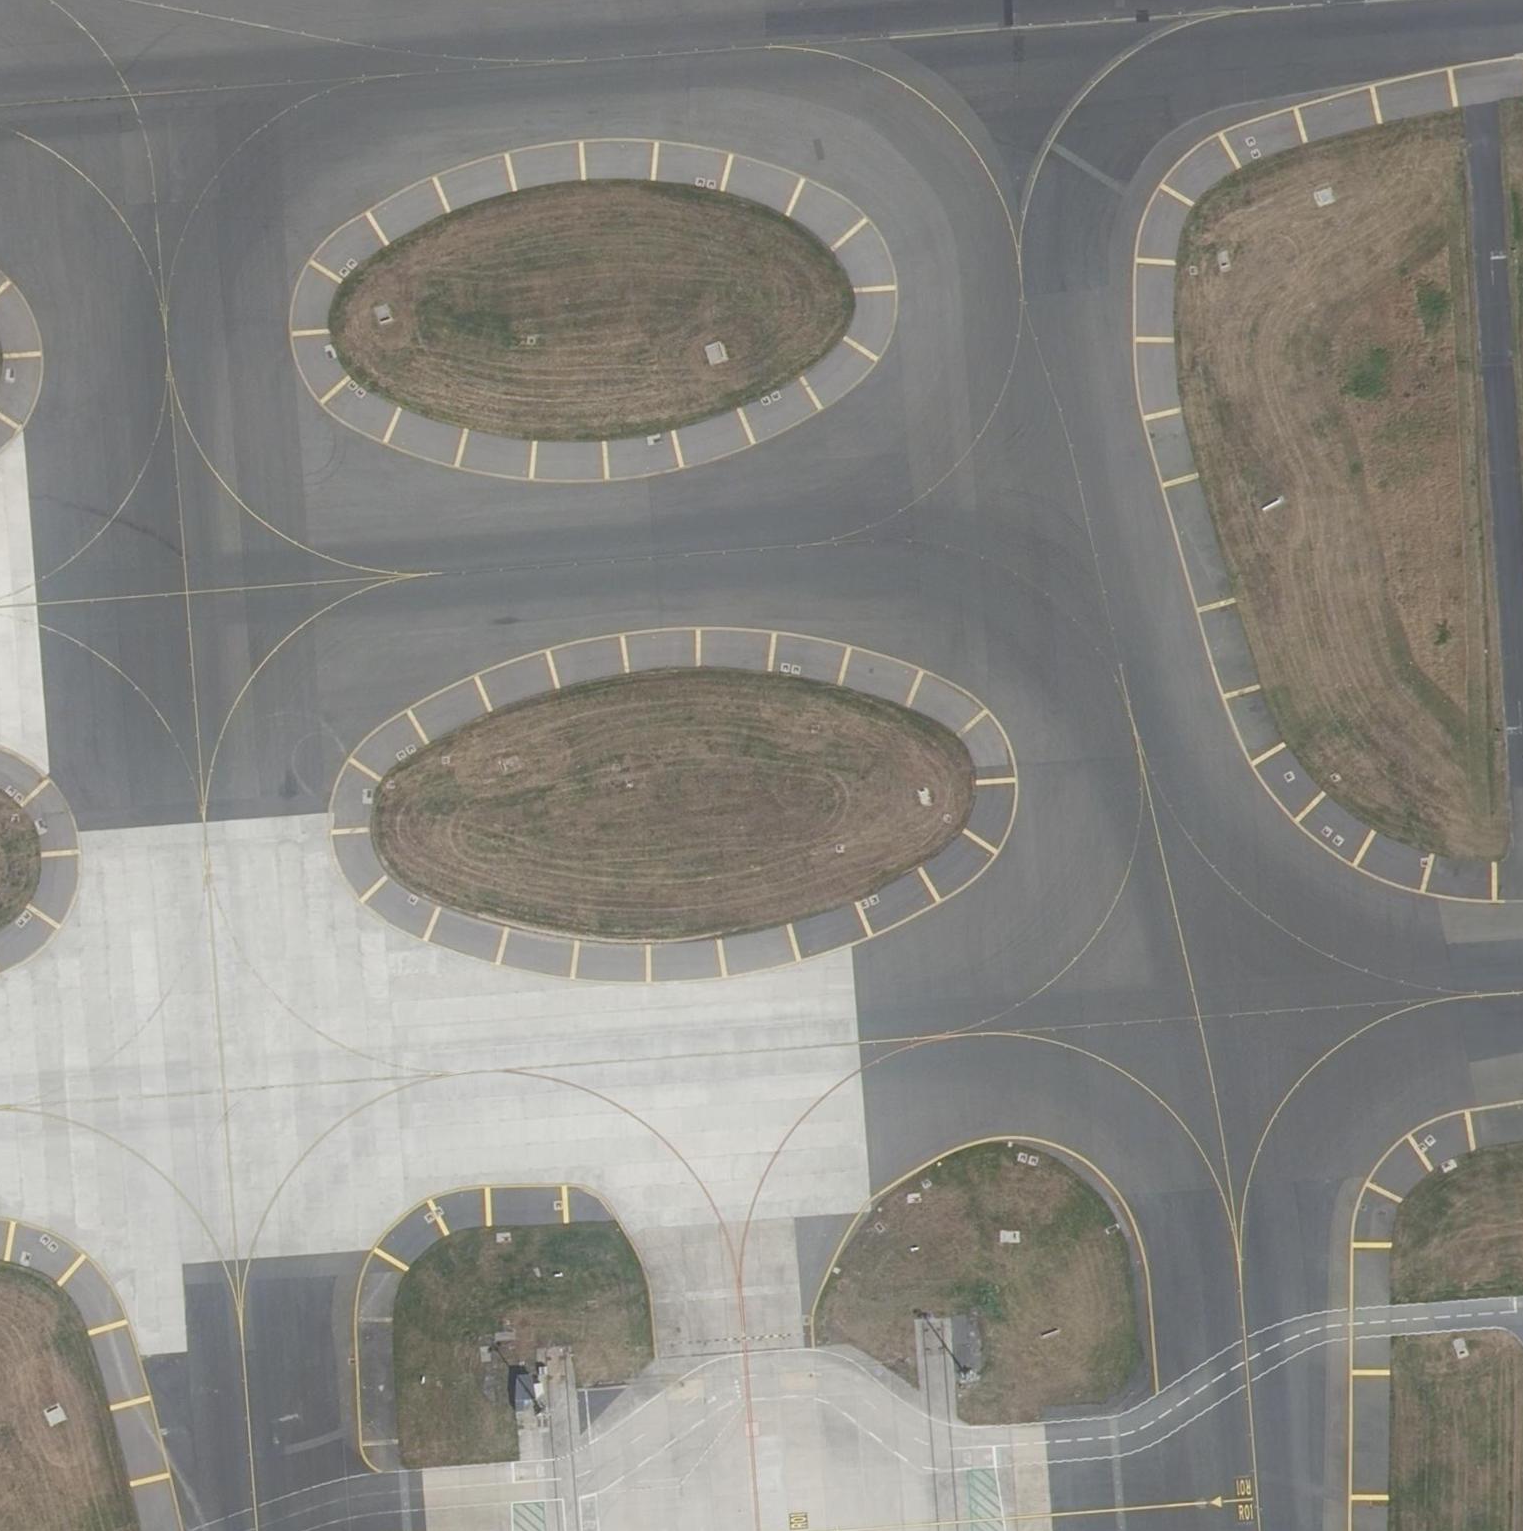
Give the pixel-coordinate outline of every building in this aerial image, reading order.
[(520,1369),(538,1367),(537,1328),(519,1328),(520,1369)] [(503,1399),(519,1398),(516,1358),(500,1359),(503,1399)]
